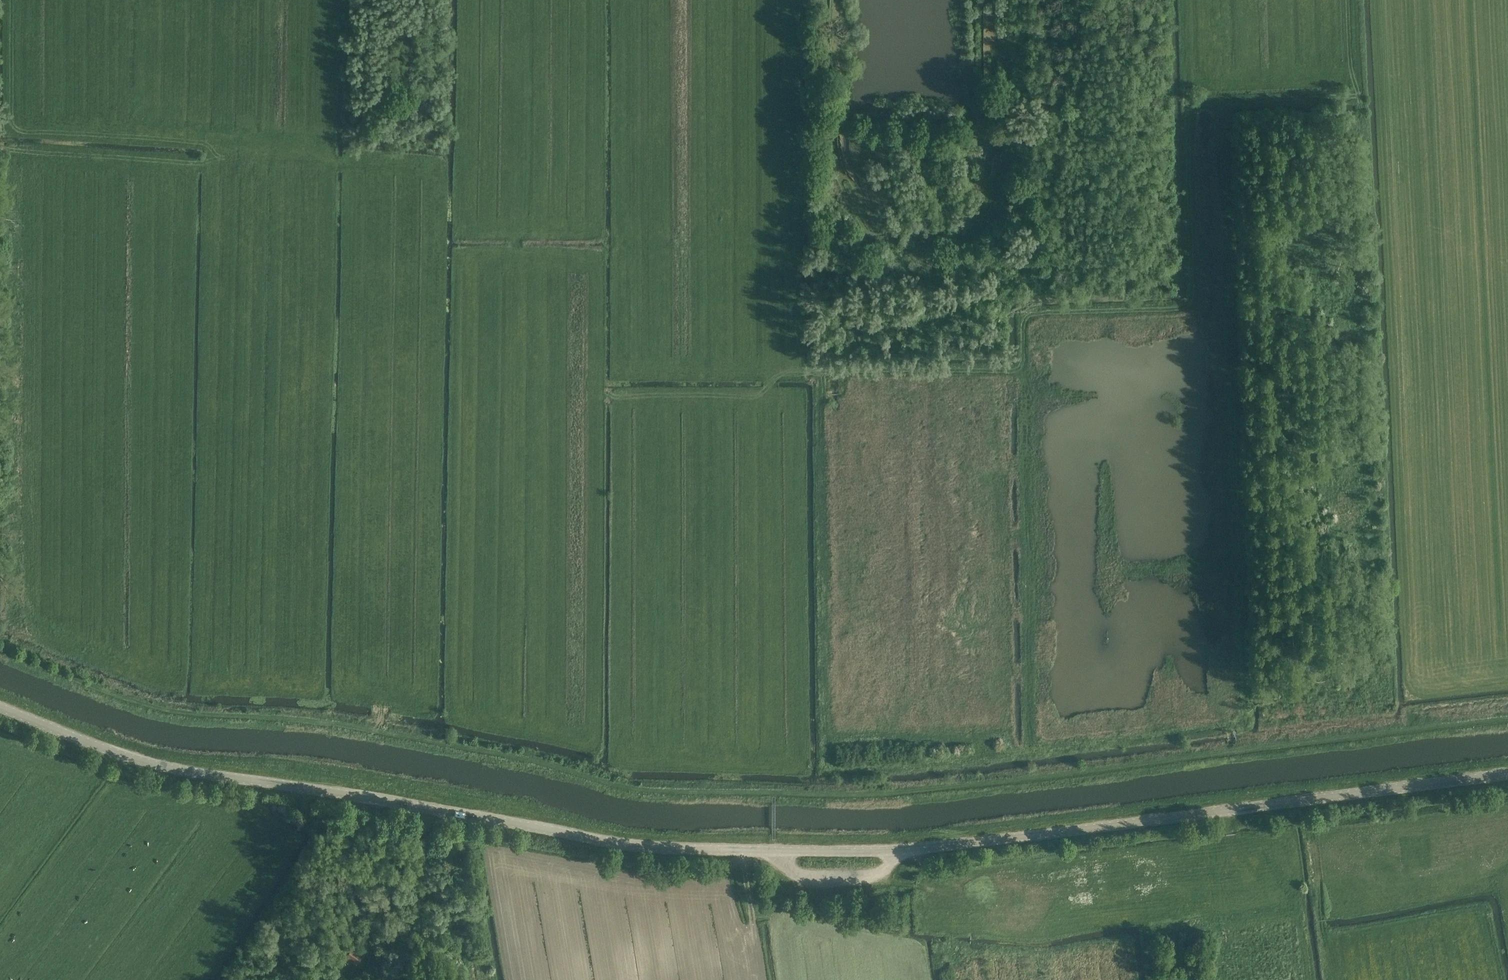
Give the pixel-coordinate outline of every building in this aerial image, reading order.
[(346,956),(356,964),(362,955),(364,956),(367,952),(354,944),(346,956)]
